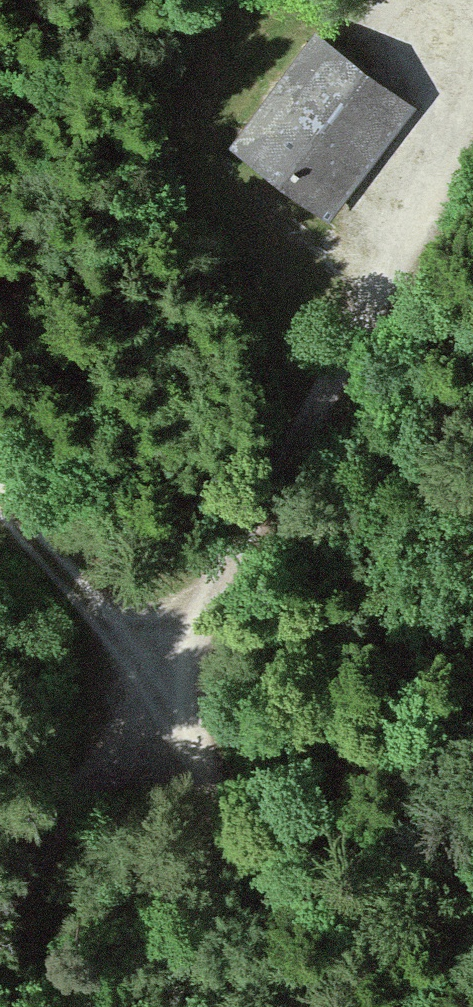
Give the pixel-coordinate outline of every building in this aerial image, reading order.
[(314,24),(230,142),(327,211),(412,92),(314,24)]
